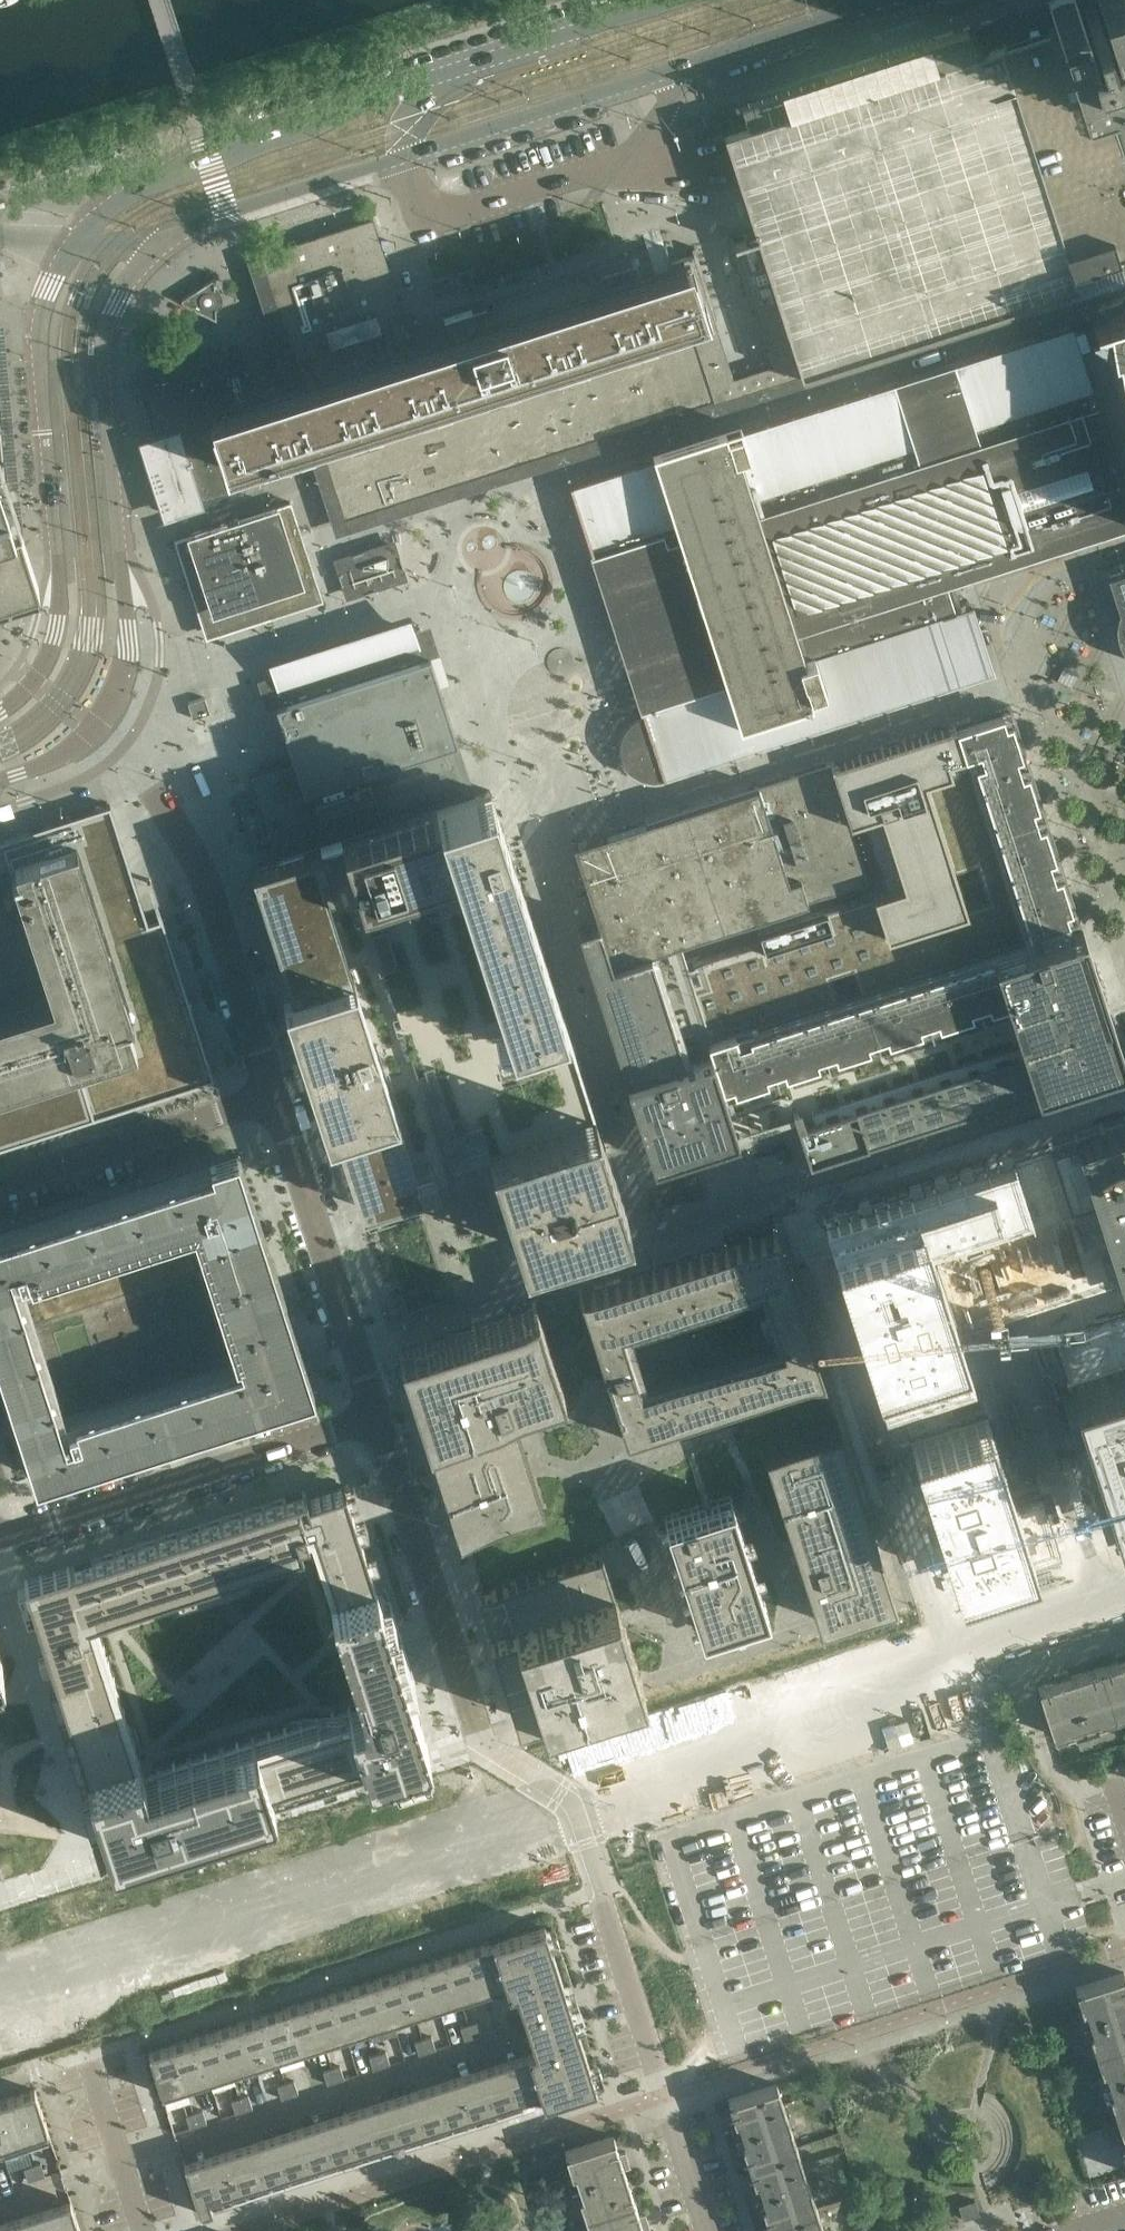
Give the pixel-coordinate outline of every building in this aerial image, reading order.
[(1104,16),(1106,23),(1102,25),(1096,6),(1084,10),(1090,29),(1085,30),(1083,23),(1076,0),(1051,0),(1048,1),(1056,27),(1094,145),(1124,135),(1124,0),(1098,0),(1104,16)] [(1094,145),(1056,27),(993,46),(984,49),(984,50),(978,52),(970,27),(993,20),(992,18),(739,99),(742,107),(746,120),(748,125),(724,133),(756,234),(731,242),(751,306),(754,305),(774,366),(796,359),(801,374),(1124,270),(1124,135),(1094,145)] [(711,386),(671,261),(666,244),(493,300),(495,306),(487,308),(485,302),(444,316),(452,341),(416,352),(373,217),(319,234),(324,248),(309,253),(304,239),(253,255),(297,391),(255,404),(254,399),(214,412),(238,489),(275,477),(283,461),(279,448),(312,437),(339,522),(404,501),(716,401),(711,386)] [(324,248),(319,234),(304,239),(309,253),(324,248)] [(734,379),(715,318),(717,317),(697,253),(671,261),(711,386),(734,379)] [(217,319),(214,277),(182,298),(182,301),(217,319)] [(1119,307),(1120,308),(1083,320),(1083,322),(1073,325),(1075,330),(1074,331),(1076,336),(1124,490),(1124,306),(1119,307)] [(1076,336),(956,375),(1013,552),(1107,522),(1108,524),(1110,524),(1111,527),(1110,528),(1110,529),(1124,524),(1124,490),(1076,336)] [(238,489),(214,412),(254,399),(236,344),(142,374),(161,434),(152,436),(160,460),(152,463),(158,484),(167,511),(238,489)] [(993,565),(1015,558),(1013,552),(956,375),(945,378),(945,377),(944,375),(942,374),(940,373),(939,372),(937,372),(935,372),(933,373),(932,373),(931,374),(929,375),(928,377),(928,379),(927,381),(927,382),(928,384),(887,397),(884,386),(883,387),(883,384),(583,480),(583,481),(577,483),(592,532),(586,534),(608,605),(606,606),(603,608),(602,609),(600,611),(600,612),(599,614),(599,616),(599,617),(599,618),(599,620),(599,622),(600,624),(601,626),(604,628),(606,630),(608,630),(611,631),(614,631),(616,630),(643,713),(663,776),(969,678),(994,670),(973,605),(961,609),(951,579),(993,565)] [(2,447),(0,428),(0,590),(1,590),(15,586),(13,568),(2,447)] [(319,590),(294,513),(290,501),(234,519),(263,608),(319,590)] [(263,608),(234,519),(175,538),(187,574),(204,627),(263,608)] [(408,579),(395,538),(333,558),(346,598),(408,579)] [(1107,575),(1112,589),(1118,609),(1118,611),(1117,614),(1116,618),(1116,619),(1116,623),(1116,626),(1116,630),(1117,633),(1117,635),(1119,640),(1121,645),(1122,648),(1124,650),(1124,651),(1124,570),(1107,575)] [(277,706),(430,657),(420,628),(415,629),(333,656),(273,674),(268,676),(277,704),(277,705),(277,706)] [(546,661),(548,666),(550,669),(554,672),(558,673),(563,673),(567,671),(570,668),(573,664),(573,660),(573,656),(571,652),(568,649),(564,647),(559,646),(555,647),(551,649),(548,653),(547,657),(546,661)] [(474,793),(456,737),(448,713),(445,714),(441,703),(436,687),(439,686),(430,657),(277,706),(277,705),(277,704),(276,705),(291,751),(294,761),(288,763),(287,763),(252,775),(269,829),(276,851),(278,855),(371,825),(474,793)] [(204,696),(189,701),(193,716),(208,711),(204,696)] [(1115,1027),(1082,926),(1011,704),(982,713),(955,722),(954,721),(830,761),(849,821),(871,814),(894,886),(757,930),(760,940),(686,964),(709,1039),(708,1039),(709,1042),(708,1042),(711,1049),(681,1059),(646,951),(612,962),(599,920),(596,921),(596,922),(579,927),(580,932),(652,1159),(707,1141),(710,1140),(733,1133),(737,1132),(739,1131),(738,1127),(747,1124),(748,1128),(750,1127),(749,1124),(758,1121),(759,1124),(761,1124),(760,1120),(769,1117),(770,1121),(772,1120),(771,1117),(780,1114),(781,1117),(783,1117),(782,1113),(791,1110),(792,1114),(794,1113),(809,1160),(1048,1083),(1123,1059),(1124,1058),(1124,1057),(1119,1039),(1115,1027)] [(663,776),(643,713),(640,714),(637,715),(635,717),(632,718),(630,720),(628,723),(626,725),(623,729),(623,730),(622,733),(621,736),(620,739),(620,742),(620,745),(620,748),(620,751),(621,754),(622,757),(623,760),(625,762),(626,765),(628,767),(632,770),(634,772),(637,774),(641,776),(644,777),(647,777),(650,778),(653,778),(657,778),(660,777),(663,776)] [(868,880),(864,866),(849,821),(830,761),(610,832),(611,836),(612,836),(601,858),(581,865),(599,921),(612,962),(631,956),(646,951),(868,880)] [(278,855),(251,864),(259,888),(268,919),(297,1009),(298,1012),(359,1205),(452,1175),(445,1152),(465,1146),(486,1139),(520,1245),(626,1212),(491,787),(474,793),(371,825),(278,855)] [(69,847),(131,1040),(96,1051),(99,1059),(76,1067),(73,1059),(0,1082),(0,1143),(210,1076),(207,1068),(202,1052),(199,1041),(195,1031),(188,1006),(186,999),(174,962),(160,919),(145,924),(143,919),(133,887),(108,810),(106,806),(103,807),(77,815),(0,840),(0,869),(69,847)] [(0,869),(0,1082),(73,1059),(76,1067),(99,1059),(96,1051),(131,1040),(69,847),(0,869)] [(820,1213),(879,1397),(894,1392),(953,1576),(1124,1520),(1124,1113),(820,1213)] [(34,1475),(220,1415),(314,1385),(290,1310),(239,1152),(0,1229),(0,1369),(34,1475)] [(776,1227),(398,1347),(468,1565),(469,1567),(516,1716),(662,1669),(666,1685),(713,1671),(710,1654),(773,1633),(894,1595),(776,1227)] [(313,1523),(302,1526),(305,1535),(306,1535),(309,1534),(329,1595),(328,1596),(364,1708),(349,1712),(366,1763),(426,1744),(365,1552),(344,1486),(343,1486),(307,1498),(307,1497),(306,1500),(313,1523)] [(304,1491),(23,1581),(85,1775),(132,1760),(132,1758),(131,1759),(87,1620),(302,1551),(299,1541),(307,1538),(306,1535),(305,1535),(302,1526),(313,1523),(306,1500),(307,1497),(305,1492),(304,1491)] [(1115,1654),(1118,1660),(1100,1666),(1116,1715),(1124,1712),(1124,1651),(1115,1654)] [(1116,1715),(1100,1666),(1070,1676),(1068,1669),(1054,1674),(1056,1680),(1038,1686),(1054,1735),(1073,1728),(1072,1725),(1096,1717),(1097,1721),(1116,1715)] [(132,1760),(85,1775),(108,1846),(366,1763),(349,1712),(139,1779),(132,1760)] [(545,1925),(493,1941),(507,1983),(505,1983),(518,2022),(525,2020),(530,2036),(523,2038),(526,2047),(528,2052),(532,2065),(533,2065),(545,2102),(596,2086),(589,2062),(585,2051),(574,2016),(567,1995),(556,1959),(552,1948),(545,1925)] [(507,1983),(493,1941),(470,1948),(484,1990),(505,1983),(507,1983)] [(484,1990),(470,1948),(447,1956),(461,1998),(484,1990)] [(461,1998),(447,1956),(424,1963),(438,2005),(461,1998)] [(438,2005),(424,1963),(402,1971),(415,2012),(438,2005)] [(415,2012),(402,1971),(379,1978),(392,2020),(415,2012)] [(1124,1971),(1075,1987),(1082,2006),(1085,2005),(1093,2030),(1090,2031),(1102,2068),(1105,2067),(1113,2091),(1109,2092),(1115,2111),(1124,2108),(1124,1974),(1124,1971)] [(392,2020),(379,1978),(356,1985),(369,2027),(392,2020)] [(369,2027),(356,1985),(333,1993),(346,2034),(369,2027)] [(346,2034),(333,1993),(310,2000),(323,2042),(346,2034)] [(323,2042),(310,2000),(287,2007),(300,2049),(323,2042)] [(300,2049),(287,2007),(264,2015),(278,2056),(300,2049)] [(505,2012),(509,2025),(517,2022),(513,2010),(505,2012)] [(278,2056),(264,2015),(241,2022),(255,2064),(278,2056)] [(477,2021),(469,2024),(473,2037),(482,2034),(477,2021)] [(255,2064),(241,2022),(218,2029),(232,2071),(255,2064)] [(473,2037),(469,2024),(461,2027),(465,2039),(473,2037)] [(232,2071),(218,2029),(195,2037),(209,2078),(232,2071)] [(432,2036),(423,2039),(427,2051),(436,2049),(432,2036)] [(209,2078),(195,2037),(172,2044),(186,2086),(209,2078)] [(427,2051),(423,2039),(415,2041),(419,2054),(427,2051)] [(186,2086),(172,2044),(148,2052),(161,2094),(186,2086)] [(386,2051),(377,2053),(382,2066),(390,2063),(386,2051)] [(533,2065),(532,2065),(528,2052),(506,2059),(510,2072),(522,2110),(545,2102),(533,2065)] [(382,2066),(377,2053),(369,2056),(373,2069),(382,2066)] [(522,2110),(510,2072),(506,2059),(483,2067),(487,2080),(499,2117),(522,2110)] [(340,2065),(332,2068),(336,2081),(344,2078),(340,2065)] [(499,2117),(487,2080),(483,2067),(460,2074),(464,2087),(476,2124),(496,2118),(499,2117)] [(336,2081),(332,2068),(323,2071),(327,2083),(334,2081),(336,2081)] [(476,2124),(464,2087),(460,2074),(437,2081),(441,2094),(453,2132),(473,2125),(476,2124)] [(294,2080),(286,2083),(290,2095),(298,2093),(294,2080)] [(453,2132),(441,2094),(437,2081),(414,2089),(418,2102),(430,2139),(450,2133),(453,2132)] [(290,2095),(286,2083),(277,2085),(282,2098),(290,2095)] [(798,2147),(777,2083),(728,2098),(739,2131),(742,2129),(746,2141),(742,2142),(749,2163),(798,2147)] [(27,2149),(51,2141),(48,2130),(46,2124),(41,2107),(35,2089),(11,2097),(27,2149)] [(430,2139),(418,2102),(414,2089),(391,2096),(396,2109),(408,2146),(430,2139)] [(249,2095),(240,2097),(244,2110),(253,2107),(249,2095)] [(408,2146),(396,2109),(391,2096),(369,2103),(373,2116),(385,2154),(408,2146)] [(27,2149),(11,2097),(0,2100),(0,2142),(5,2156),(27,2149)] [(244,2110),(240,2097),(232,2100),(236,2113),(244,2110)] [(385,2154),(373,2116),(369,2103),(346,2111),(350,2124),(362,2161),(385,2154)] [(1115,2111),(1121,2129),(1124,2128),(1124,2130),(1124,2108),(1115,2111)] [(203,2109),(194,2112),(198,2125),(207,2122),(203,2109)] [(362,2161),(350,2124),(346,2111),(323,2118),(327,2131),(339,2168),(362,2161)] [(198,2125),(194,2112),(186,2115),(190,2127),(198,2125)] [(339,2168),(327,2131),(323,2118),(300,2125),(304,2138),(316,2176),(339,2168)] [(316,2176),(304,2138),(300,2125),(277,2133),(281,2146),(293,2183),(316,2176)] [(293,2183),(281,2146),(277,2133),(254,2140),(258,2153),(270,2190),(293,2183)] [(634,2197),(625,2172),(624,2168),(630,2166),(626,2151),(619,2153),(614,2135),(565,2151),(571,2171),(575,2170),(582,2193),(579,2194),(585,2213),(634,2197)] [(270,2190),(258,2153),(254,2140),(231,2147),(235,2160),(247,2198),(270,2190)] [(247,2198),(235,2160),(231,2147),(208,2155),(213,2168),(225,2205),(247,2198)] [(817,2208),(803,2164),(798,2147),(749,2163),(758,2192),(762,2191),(765,2202),(762,2203),(769,2224),(817,2208)] [(225,2205),(213,2168),(208,2155),(184,2163),(190,2180),(189,2180),(194,2197),(195,2197),(200,2213),(225,2205)] [(32,2164),(37,2177),(45,2174),(41,2162),(32,2164)] [(28,2180),(37,2177),(32,2164),(24,2167),(28,2180)] [(644,2229),(650,2227),(645,2212),(639,2214),(634,2197),(585,2213),(591,2230),(644,2230),(644,2229)] [(50,2220),(54,2230),(81,2230),(76,2217),(70,2199),(46,2207),(50,2220)] [(980,2213),(975,2199),(959,2204),(964,2219),(980,2213)] [(27,2227),(29,2230),(54,2230),(50,2220),(46,2207),(23,2214),(27,2227)] [(817,2208),(769,2224),(771,2230),(825,2230),(817,2208)] [(3,2230),(29,2230),(27,2227),(23,2214),(0,2222),(3,2230)]
